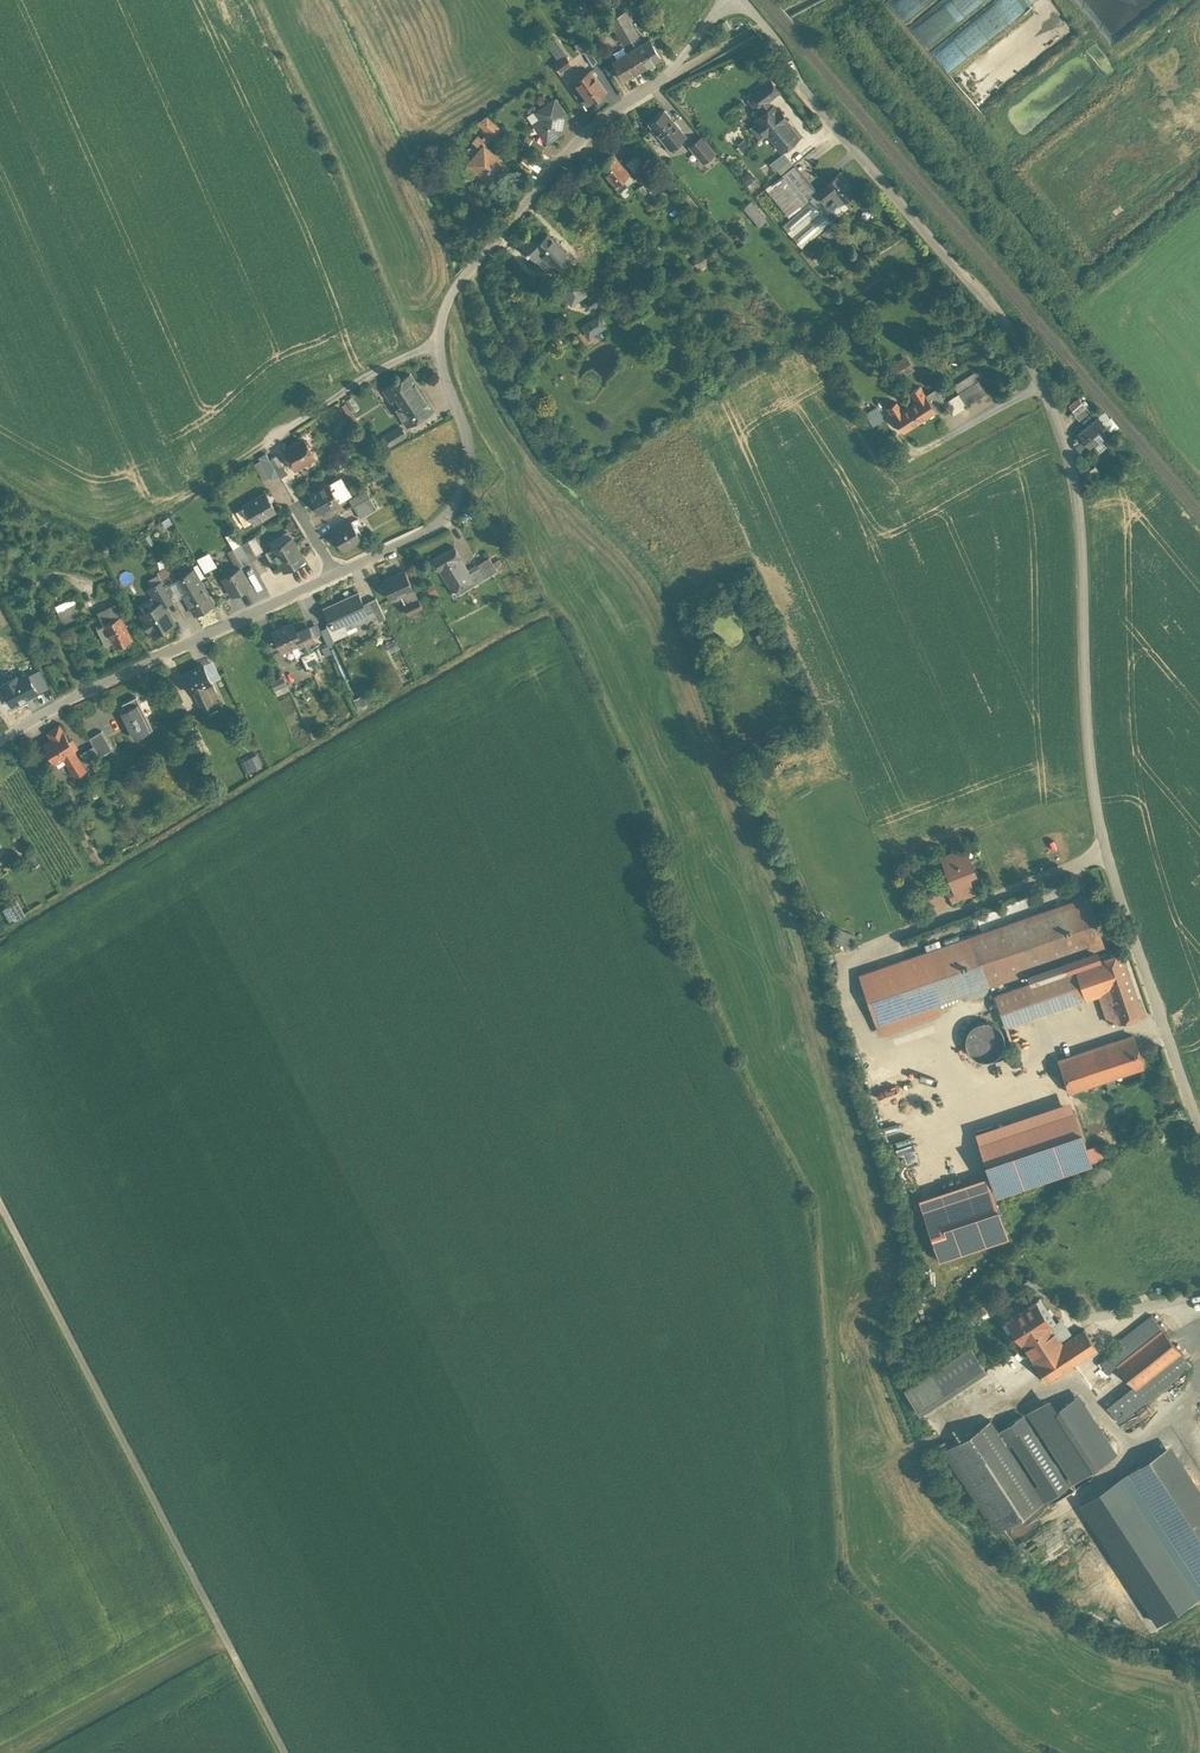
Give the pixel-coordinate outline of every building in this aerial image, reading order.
[(624,10),(617,14),(631,39),(638,35),(630,20),(624,10)] [(631,39),(617,14),(610,19),(624,43),(631,39)] [(580,53),(584,51),(592,46),(586,37),(575,43),(576,46),(575,47),(576,48),(577,48),(580,53)] [(547,44),(558,60),(566,55),(555,39),(547,44)] [(650,39),(636,47),(646,65),(661,57),(650,39)] [(592,46),(584,51),(592,64),(600,60),(592,46)] [(646,65),(636,47),(613,60),(624,78),(646,65)] [(566,55),(558,60),(554,63),(560,72),(572,63),(566,55)] [(587,72),(575,81),(590,103),(606,91),(590,70),(587,72)] [(760,105),(765,112),(772,106),(768,100),(779,91),(770,80),(751,94),(760,105)] [(760,105),(751,94),(746,98),(755,109),(760,105)] [(561,132),(562,125),(561,124),(562,119),(563,119),(564,112),(555,99),(537,111),(542,118),(534,123),(547,141),(561,132)] [(772,106),(765,112),(757,118),(758,120),(756,122),(766,134),(768,132),(782,150),(798,137),(784,119),(786,118),(780,110),(778,111),(773,105),(772,106)] [(648,123),(664,142),(665,141),(671,148),(685,136),(679,129),(680,128),(664,109),(648,123)] [(495,136),(502,129),(487,116),(479,122),(493,133),(495,136)] [(489,139),(479,130),(470,140),(480,149),(484,145),(489,139)] [(703,162),(715,152),(701,136),(689,145),(703,162)] [(746,140),(739,145),(744,151),(750,145),(746,140)] [(468,163),(477,171),(493,185),(496,181),(509,166),(484,145),(468,163)] [(775,169),(777,168),(789,158),(784,152),(770,163),(775,169)] [(613,153),(598,165),(620,190),(626,184),(622,179),(630,173),(613,153)] [(789,158),(777,168),(782,174),(794,164),(789,158)] [(806,202),(810,198),(816,192),(817,192),(816,192),(794,164),(782,174),(766,187),(789,216),(806,202)] [(750,170),(741,177),(747,184),(756,177),(750,170)] [(840,171),(825,185),(832,193),(840,203),(856,189),(840,171)] [(817,192),(816,192),(823,200),(824,200),(832,193),(825,185),(816,192),(817,192)] [(816,192),(810,198),(812,200),(800,209),(783,225),(802,246),(837,216),(828,206),(828,205),(824,200),(823,200),(816,192)] [(751,201),(743,207),(759,225),(766,219),(751,201)] [(521,244),(527,250),(526,251),(528,254),(530,253),(536,259),(541,254),(553,266),(555,264),(558,267),(568,258),(565,254),(567,252),(548,233),(538,243),(531,235),(521,244)] [(563,292),(571,304),(587,294),(579,281),(563,292)] [(596,307),(603,302),(598,293),(590,298),(596,307)] [(583,326),(589,336),(605,326),(599,315),(583,326)] [(901,379),(916,366),(905,354),(891,367),(901,379)] [(961,392),(947,400),(957,418),(974,409),(971,404),(986,396),(981,387),(991,382),(984,369),(957,383),(961,392)] [(441,413),(414,371),(392,386),(418,427),(441,413)] [(902,397),(888,405),(906,435),(940,415),(923,386),(914,391),(920,401),(908,408),(902,397)] [(1075,396),(1069,402),(1071,404),(1069,405),(1080,418),(1090,410),(1079,397),(1077,398),(1075,396)] [(878,405),(866,412),(873,424),(885,417),(878,405)] [(1104,411),(1099,416),(1104,421),(1110,417),(1104,411)] [(1117,424),(1111,416),(1110,417),(1104,421),(1099,416),(1078,433),(1080,436),(1078,437),(1081,441),(1077,445),(1084,453),(1117,424)] [(390,444),(407,435),(402,425),(385,433),(390,444)] [(308,436),(283,450),(296,472),(321,458),(308,436)] [(287,470),(278,453),(270,457),(268,452),(254,459),(265,481),(287,470)] [(332,481),(310,494),(323,517),(345,504),(332,481)] [(367,488),(350,496),(359,516),(377,508),(367,488)] [(271,491),(244,504),(255,527),(283,513),(271,491)] [(354,519),(333,530),(346,553),(367,541),(354,519)] [(288,572),(311,560),(296,532),(273,544),(288,572)] [(461,544),(433,558),(440,572),(447,568),(461,595),(503,573),(493,556),(473,566),(461,544)] [(244,566),(223,577),(235,599),(256,587),(244,566)] [(219,608),(197,568),(178,579),(201,619),(219,608)] [(419,592),(409,568),(386,577),(397,602),(419,592)] [(159,602),(140,612),(155,639),(180,625),(170,606),(178,602),(165,578),(150,586),(159,602)] [(326,607),(337,631),(372,615),(361,592),(326,607)] [(82,593),(59,605),(66,623),(90,613),(82,593)] [(125,614),(107,624),(120,648),(138,639),(125,614)] [(297,619),(270,630),(277,648),(302,637),(305,646),(320,640),(313,624),(301,628),(297,619)] [(206,660),(183,672),(194,695),(218,683),(206,660)] [(284,674),(271,679),(277,694),(290,689),(284,674)] [(360,708),(367,705),(363,694),(355,697),(360,708)] [(141,702),(123,711),(137,740),(155,732),(141,702)] [(54,737),(44,743),(57,765),(68,759),(80,779),(93,771),(63,721),(49,729),(54,737)] [(90,736),(102,756),(114,749),(102,729),(90,736)] [(192,734),(200,755),(209,751),(201,730),(192,734)] [(254,770),(263,766),(257,752),(248,756),(254,770)] [(944,856),(955,884),(955,885),(969,879),(976,877),(965,848),(944,856)] [(955,885),(955,884),(947,887),(953,900),(974,892),(969,879),(955,885)] [(988,929),(969,936),(986,985),(1104,945),(1087,896),(1073,900),(988,929)] [(3,906),(10,919),(25,912),(19,899),(3,906)] [(842,927),(836,940),(852,946),(857,933),(842,927)] [(986,985),(969,936),(859,974),(876,1023),(986,985)] [(1097,949),(1028,972),(1030,981),(1099,957),(1097,949)] [(1121,951),(1076,966),(1075,966),(1085,998),(1108,989),(1105,981),(1129,973),(1121,951)] [(1075,966),(1025,983),(1036,1015),(1085,998),(1075,966),(1076,966),(1075,966)] [(1105,981),(1108,989),(1110,995),(1103,998),(1111,1020),(1118,1018),(1119,1021),(1142,1014),(1129,973),(1105,981)] [(1036,1015),(1025,983),(996,993),(1006,1025),(1036,1015)] [(937,1002),(876,1023),(880,1035),(941,1014),(937,1002)] [(967,1033),(966,1037),(965,1041),(966,1045),(967,1049),(970,1052),(973,1055),(976,1057),(980,1059),(984,1059),(989,1059),(993,1058),(996,1055),(999,1053),(1002,1049),(1003,1045),(1004,1041),(1004,1037),(1003,1033),(1001,1029),(998,1026),(995,1024),(991,1022),(987,1021),(983,1021),(979,1022),(975,1023),(971,1026),(969,1029),(967,1033)] [(1133,1034),(1095,1046),(1057,1059),(1058,1060),(1062,1071),(1068,1090),(1068,1091),(1143,1066),(1133,1034)] [(1070,1099),(975,1131),(979,1142),(1074,1110),(1070,1099)] [(1074,1110),(979,1142),(996,1194),(1091,1162),(1074,1110)] [(987,1175),(919,1197),(923,1208),(991,1185),(987,1175)] [(991,1185),(923,1208),(939,1258),(1007,1235),(991,1185)] [(1022,1344),(1023,1343),(1050,1325),(1051,1325),(1035,1301),(1006,1320),(1022,1344)] [(1100,1361),(1111,1375),(1120,1368),(1117,1364),(1163,1328),(1151,1314),(1113,1343),(1117,1348),(1100,1361)] [(1062,1343),(1073,1336),(1061,1318),(1051,1325),(1050,1325),(1062,1343)] [(1050,1325),(1023,1343),(1028,1352),(1034,1361),(1042,1373),(1047,1381),(1097,1348),(1084,1328),(1073,1336),(1062,1343),(1050,1325)] [(1117,1364),(1120,1368),(1134,1385),(1179,1349),(1163,1328),(1117,1364)] [(905,1389),(920,1413),(986,1370),(970,1346),(905,1389)] [(1179,1349),(1134,1385),(1146,1400),(1191,1364),(1179,1349)] [(1134,1385),(1107,1406),(1119,1421),(1146,1400),(1134,1385)] [(1078,1394),(1062,1404),(1100,1462),(1116,1451),(1078,1394)] [(1100,1462),(1062,1404),(1057,1408),(1050,1396),(1044,1400),(1089,1468),(1100,1462)] [(1044,1400),(1028,1410),(1073,1479),(1089,1468),(1044,1400)] [(999,1429),(1005,1438),(1028,1423),(1022,1414),(999,1429)] [(1043,1499),(990,1418),(944,1448),(997,1530),(1043,1499)] [(1028,1423),(1005,1438),(1007,1441),(1011,1438),(1039,1481),(1036,1486),(1044,1498),(1067,1483),(1028,1423)] [(1129,1469),(1199,1578),(1199,1491),(1169,1443),(1129,1469)]
